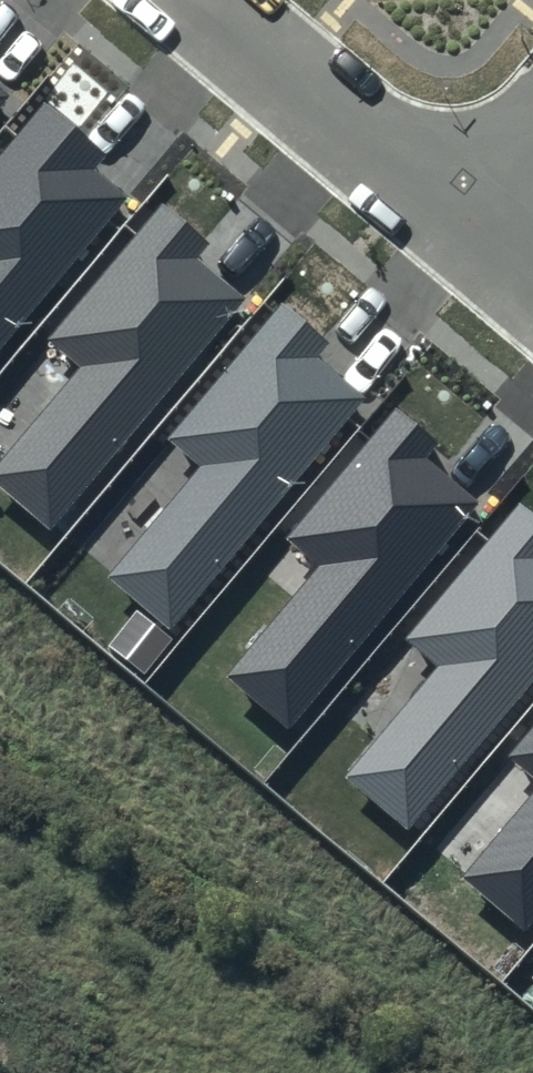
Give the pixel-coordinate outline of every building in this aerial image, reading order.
[(9,98),(0,91),(0,109),(9,98)] [(43,102),(0,154),(0,348),(124,198),(78,160),(93,143),(43,102)] [(163,203),(49,340),(82,367),(0,467),(0,487),(52,530),(244,299),(198,261),(212,244),(163,203)] [(333,347),(283,306),(170,443),(202,470),(110,582),(173,633),(364,402),(318,364),(333,347)] [(446,446),(397,405),(283,542),(316,569),(224,681),(286,732),(478,501),(432,463),(446,446)] [(521,505),(407,642),(440,669),(348,781),(411,832),(532,684),(532,514),(521,505)] [(509,755),(532,775),(532,727),(509,755)] [(463,878),(525,930),(532,920),(532,793),(463,878)]
